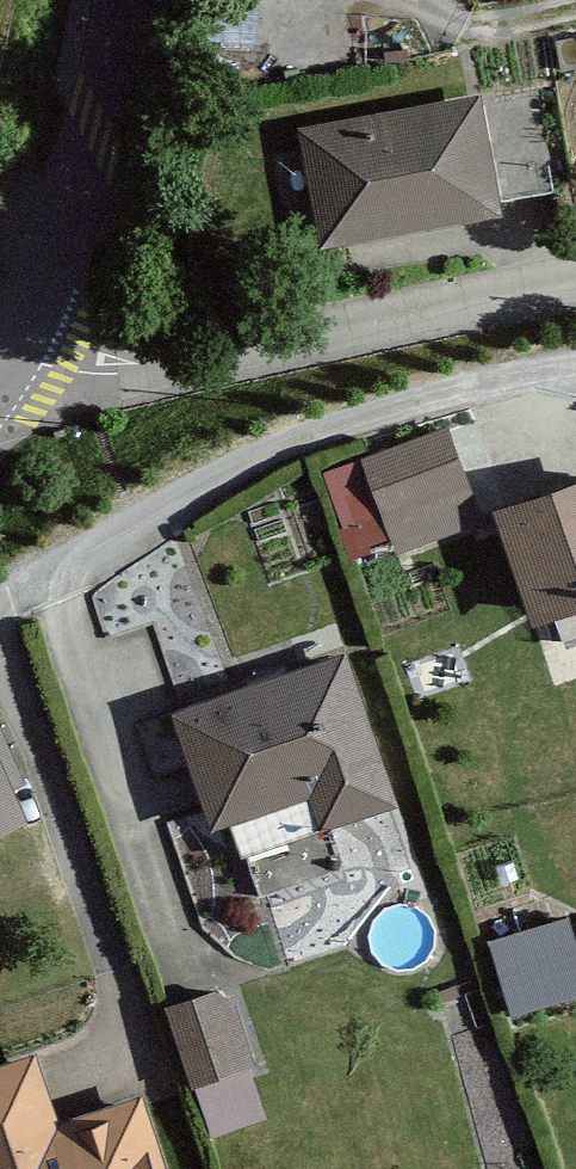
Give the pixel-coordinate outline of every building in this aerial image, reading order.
[(466,87),(279,117),(299,242),(486,212),(466,87)] [(430,433),(353,460),(386,552),(463,524),(430,433)] [(474,501),(511,612),(575,590),(575,467),(474,501)] [(339,649),(148,703),(191,855),(383,800),(339,649)] [(15,809),(0,778),(0,817),(15,809)] [(554,923),(473,945),(491,1010),(572,988),(554,923)] [(239,988),(169,1009),(194,1088),(263,1066),(239,988)] [(0,1052),(0,1168),(142,1168),(120,1094),(42,1117),(21,1046),(0,1052)]
